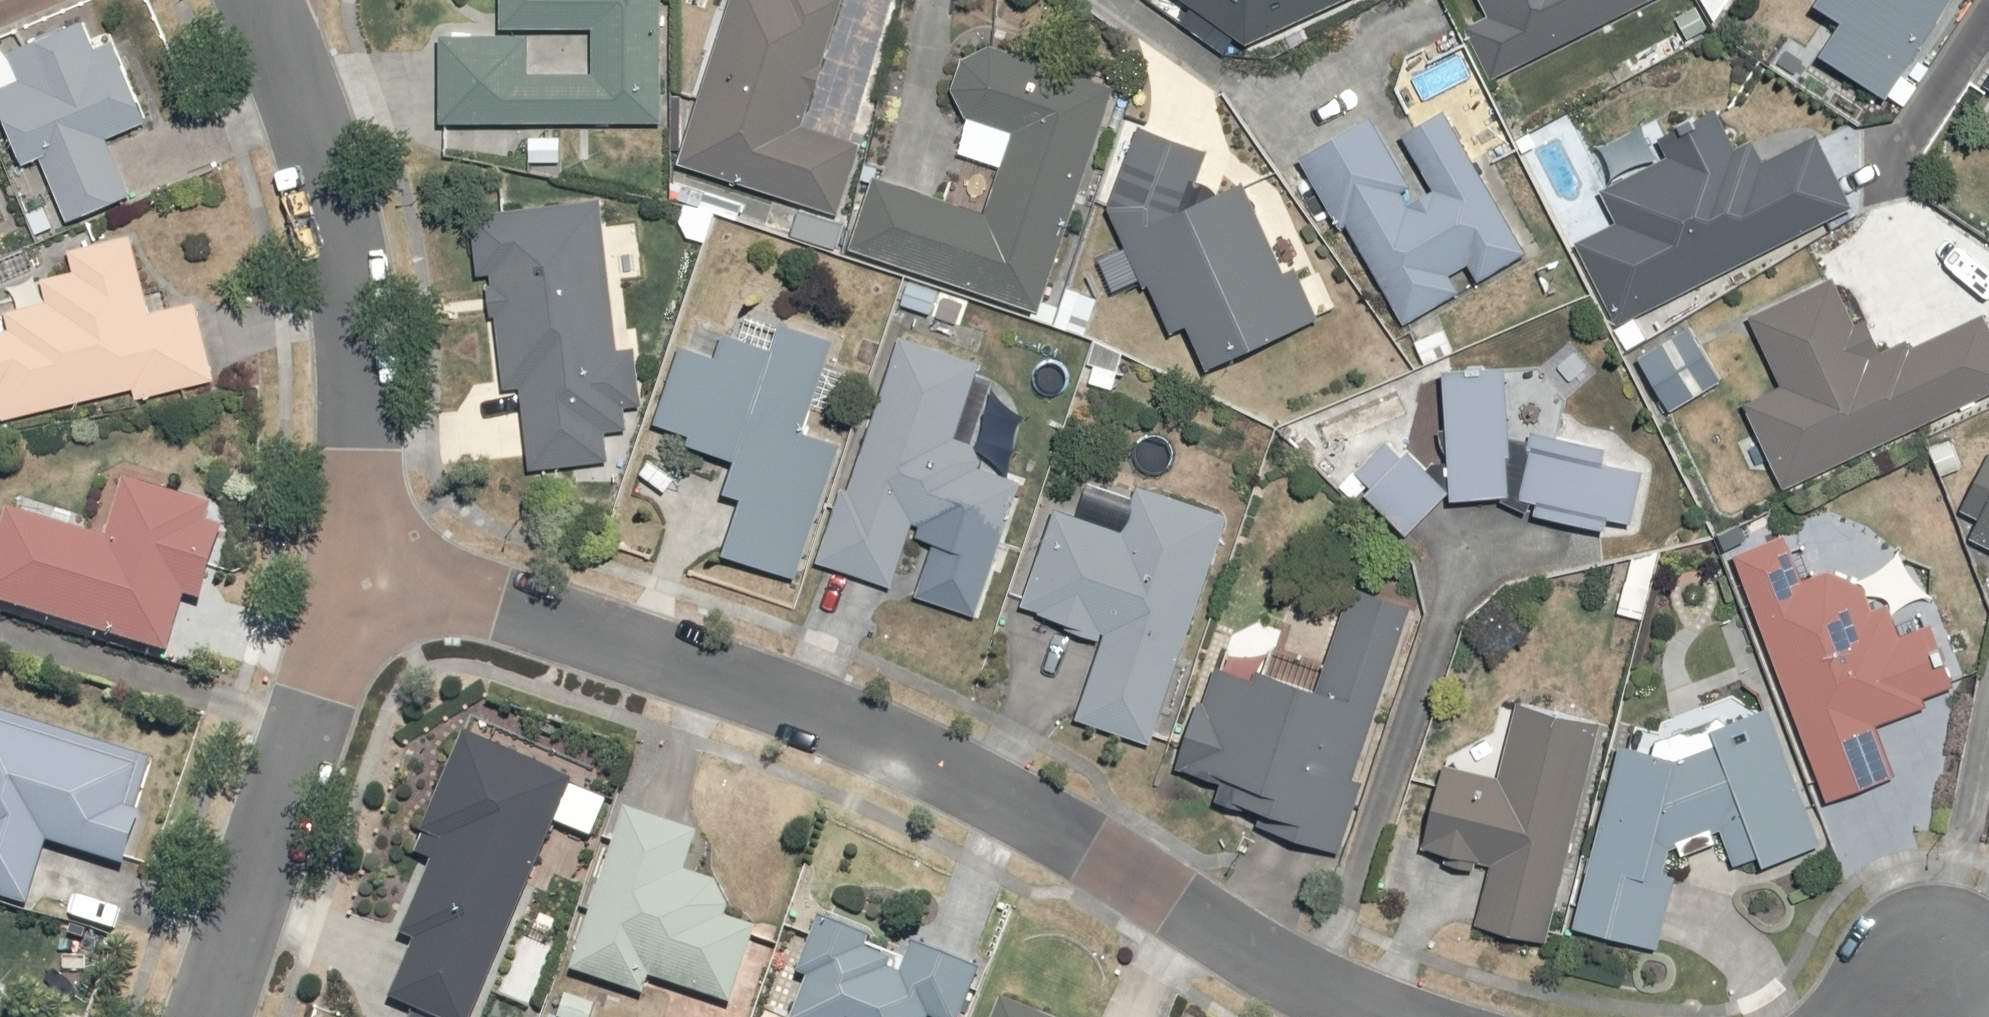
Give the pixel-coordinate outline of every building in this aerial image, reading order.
[(450,123),(669,122),(669,0),(512,0),(512,37),(450,37),(450,123)] [(685,161),(842,213),(865,145),(808,126),(850,0),(740,0),(685,161)] [(1164,9),(1187,27),(1199,10),(1241,42),(1338,0),(1171,0),(1164,9)] [(1486,12),(1463,23),(1489,75),(1641,0),(1480,0),(1486,12)] [(1910,73),(1962,0),(1830,0),(1826,6),(1850,23),(1830,51),(1892,94),(1909,108),(1926,84),(1910,73)] [(34,82),(2,96),(32,168),(50,161),(77,225),(140,199),(115,140),(154,124),(122,45),(102,54),(92,30),(24,58),(34,82)] [(1044,38),(1036,62),(977,42),(961,89),(976,120),(1018,134),(992,214),(884,178),(860,248),(1045,311),(1120,90),(1099,83),(1107,60),(1044,38)] [(1975,86),(1988,95),(1988,65),(1975,86)] [(1579,245),(1618,322),(1856,203),(1824,139),(1774,164),(1763,143),(1742,153),(1721,111),(1666,138),(1674,155),(1612,186),(1629,220),(1579,245)] [(1379,123),(1311,164),(1352,231),(1355,229),(1415,326),(1538,250),(1453,113),(1395,149),(1379,123)] [(1148,132),(1120,210),(1151,290),(1160,287),(1179,335),(1199,328),(1212,363),(1309,325),(1255,186),(1198,208),(1212,155),(1148,132)] [(605,203),(482,221),(490,276),(494,275),(511,391),(527,389),(538,469),(616,458),(612,425),(634,422),(632,408),(652,405),(641,324),(623,326),(617,284),(641,280),(633,222),(608,225),(605,203)] [(10,417),(10,419),(142,390),(143,397),(220,380),(203,301),(160,310),(144,237),(81,251),(84,266),(13,282),(23,326),(0,331),(0,419),(10,417)] [(1750,403),(1787,485),(1988,394),(1988,321),(1987,317),(1891,361),(1852,275),(1761,317),(1791,385),(1750,403)] [(750,501),(733,555),(804,576),(845,441),(811,430),(838,342),(789,327),(781,351),(732,336),(724,361),(685,349),(662,425),(700,437),(696,449),(743,463),(733,496),(750,501)] [(1701,329),(1648,356),(1674,407),(1727,380),(1701,329)] [(909,338),(828,562),(897,587),(916,535),(948,546),(952,536),(1003,555),(1027,489),(976,470),(984,450),(955,440),(982,364),(909,338)] [(1513,375),(1458,377),(1462,502),(1518,500),(1513,375)] [(1614,452),(1542,438),(1529,503),(1550,507),(1547,518),(1615,531),(1618,519),(1639,523),(1649,472),(1612,465),(1614,452)] [(1384,489),(1377,496),(1416,536),(1457,496),(1417,454),(1411,460),(1396,445),(1369,473),(1384,489)] [(0,553),(0,596),(177,648),(194,590),(211,595),(234,515),(132,485),(117,538),(13,507),(0,553)] [(1975,513),(1988,519),(1988,485),(1975,513)] [(1110,640),(1085,719),(1161,743),(1233,517),(1150,491),(1136,534),(1062,510),(1029,614),(1110,640)] [(1977,545),(1988,551),(1988,520),(1977,545)] [(1807,539),(1750,557),(1836,804),(1903,780),(1883,723),(1936,704),(1932,694),(1962,683),(1943,630),(1914,640),(1902,606),(1883,613),(1875,590),(1874,590),(1872,589),(1871,588),(1870,587),(1868,586),(1867,585),(1865,584),(1864,584),(1863,583),(1861,582),(1860,582),(1858,581),(1857,580),(1855,580),(1853,579),(1852,579),(1850,579),(1849,578),(1847,578),(1846,578),(1844,577),(1842,577),(1841,577),(1839,577),(1837,577),(1836,577),(1834,577),(1833,577),(1831,577),(1829,577),(1828,577),(1826,577),(1825,577),(1823,578),(1821,578),(1807,539)] [(1363,781),(1416,609),(1356,590),(1326,689),(1223,658),(1189,769),(1216,778),(1210,797),(1280,819),(1276,830),(1346,852),(1367,782),(1363,781)] [(34,905),(56,841),(130,866),(149,809),(141,807),(156,760),(0,708),(0,894),(34,905)] [(1483,923),(1556,943),(1606,730),(1523,710),(1507,776),(1450,762),(1430,848),(1497,864),(1483,923)] [(1629,744),(1583,928),(1671,948),(1687,878),(1670,874),(1679,839),(1726,821),(1742,865),(1768,856),(1773,868),(1829,847),(1779,711),(1734,728),(1730,716),(1663,736),(1659,752),(1629,744)] [(558,824),(600,843),(618,804),(576,784),(476,738),(424,852),(442,860),(407,936),(423,943),(399,995),(447,1016),(470,1016),(558,824)] [(636,810),(578,967),(650,993),(656,978),(735,1007),(775,900),(690,868),(703,835),(636,810)] [(937,1015),(942,1016),(968,1016),(987,972),(920,944),(913,959),(826,923),(806,971),(815,975),(798,1016),(937,1016),(937,1015)] [(1006,993),(996,1016),(1066,1016),(1006,993)]
